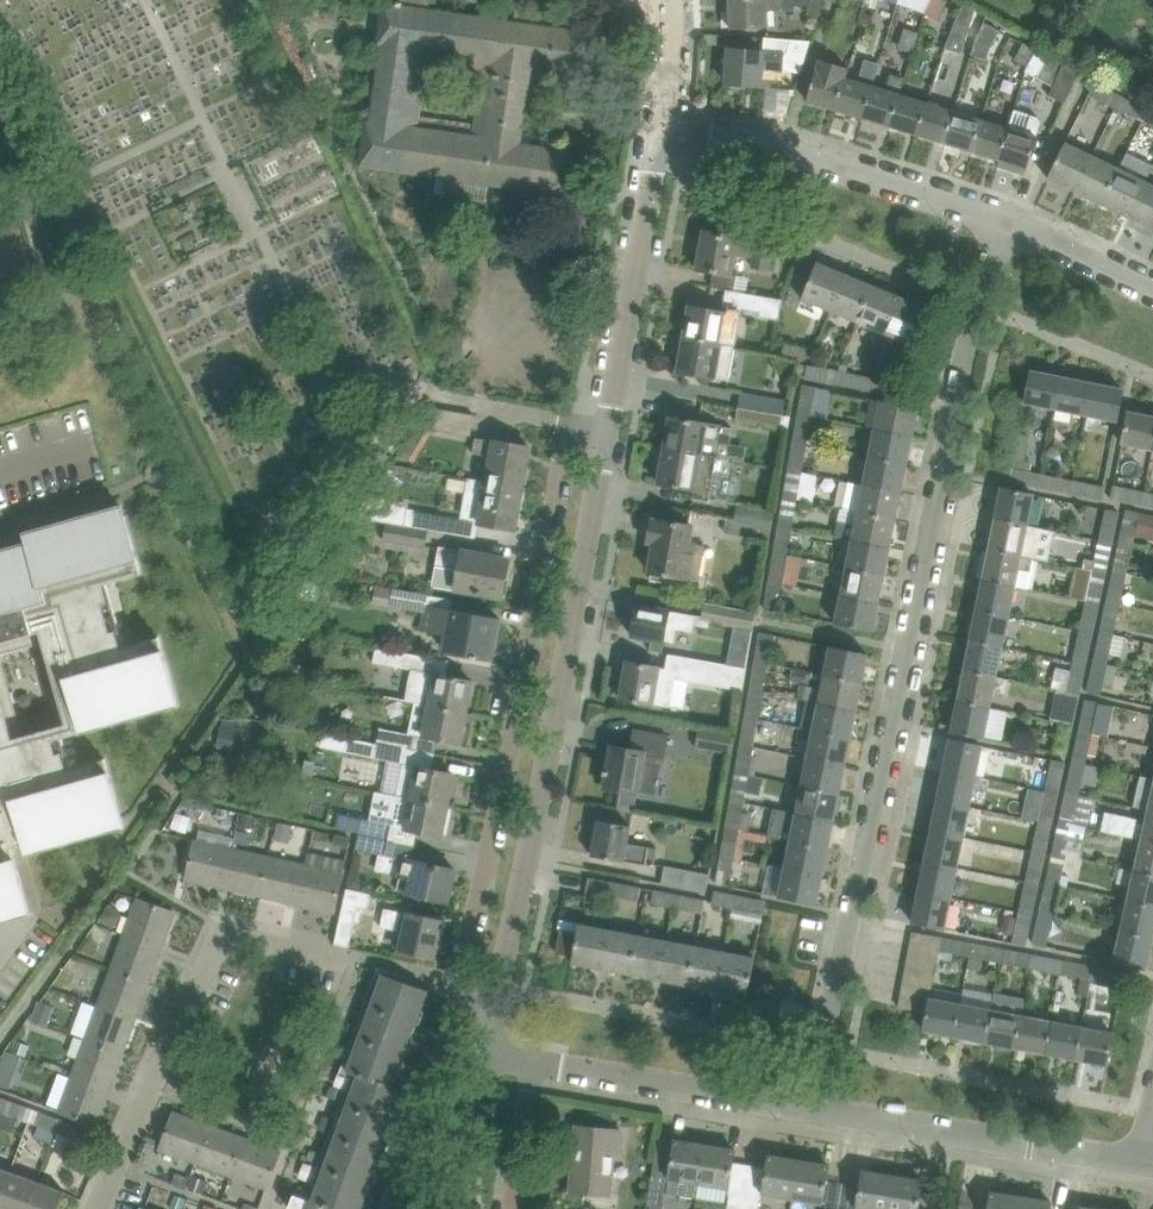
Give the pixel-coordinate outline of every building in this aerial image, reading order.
[(326,129),(341,122),(282,0),(263,0),(326,129)] [(423,9),(424,0),(389,0),(389,4),(384,3),(378,45),(382,45),(371,122),(367,121),(360,166),(566,196),(572,151),(521,143),(532,67),(583,75),(589,33),(423,9)] [(731,29),(769,27),(768,9),(784,8),(784,0),(730,0),(731,29)] [(806,15),(817,19),(823,0),(811,0),(806,15)] [(924,12),(930,0),(898,0),(897,5),(924,12)] [(923,13),(937,20),(945,3),(940,0),(930,0),(924,12),(923,13)] [(944,47),(947,48),(962,53),(971,21),(956,17),(944,47)] [(975,40),(970,54),(987,59),(990,47),(999,31),(996,29),(984,23),(975,40)] [(783,68),(800,73),(809,40),(789,40),(785,54),(729,49),(727,84),(761,86),(762,68),(783,70),(783,68)] [(1014,60),(1026,67),(1035,49),(1023,43),(1014,60)] [(1028,68),(1025,72),(1052,86),(1049,95),(1065,103),(1078,71),(1048,56),(1035,49),(1026,67),(1028,68)] [(835,109),(862,118),(872,86),(879,64),(864,59),(858,82),(844,78),(835,109)] [(807,101),(835,109),(844,78),(847,68),(820,60),(814,78),(807,101)] [(862,118),(888,126),(898,94),(900,95),(905,78),(890,74),(886,90),(872,86),(862,118)] [(1088,94),(1115,108),(1120,97),(1094,83),(1088,94)] [(888,126),(916,134),(926,103),(900,95),(898,94),(888,126)] [(1120,97),(1115,108),(1140,121),(1145,110),(1120,97)] [(916,134),(943,143),(953,111),(926,103),(916,134)] [(1007,128),(998,160),(1000,160),(998,166),(1015,171),(1017,166),(1027,169),(1037,137),(1043,119),(1015,110),(1009,128),(1007,128)] [(943,143),(971,151),(980,119),(953,111),(943,143)] [(971,151),(998,160),(1007,128),(980,119),(971,151)] [(1048,178),(1073,190),(1090,155),(1065,143),(1048,178)] [(1073,190),(1100,204),(1117,168),(1090,155),(1073,190)] [(1127,216),(1144,181),(1146,182),(1152,167),(1152,164),(1142,159),(1133,176),(1117,168),(1100,204),(1127,216)] [(1127,216),(1152,229),(1152,185),(1146,182),(1144,181),(1127,216)] [(189,208),(181,211),(184,218),(191,215),(189,208)] [(769,270),(769,268),(773,244),(704,231),(697,269),(714,273),(711,286),(729,290),(735,291),(737,276),(731,275),(735,254),(754,258),(752,267),(769,270)] [(291,234),(286,236),(289,243),(295,241),(291,234)] [(214,239),(193,249),(195,254),(216,244),(214,239)] [(301,246),(295,249),(299,257),(305,254),(301,246)] [(802,299),(830,311),(845,274),(817,262),(802,299)] [(830,311),(857,322),(872,285),(845,274),(830,311)] [(857,322),(885,334),(900,296),(872,285),(857,322)] [(690,306),(685,337),(735,346),(741,315),(742,309),(761,313),(764,296),(749,293),(735,291),(729,290),(725,313),(690,306)] [(900,296),(885,334),(913,345),(928,308),(900,296)] [(728,381),(735,346),(685,337),(679,372),(728,381)] [(781,355),(803,361),(806,348),(784,342),(781,355)] [(805,377),(827,382),(829,370),(807,366),(805,377)] [(1025,402),(1054,408),(1060,377),(1031,371),(1025,402)] [(844,385),(865,389),(867,377),(846,373),(844,385)] [(867,377),(865,389),(888,394),(890,382),(867,377)] [(1054,408),(1085,415),(1091,383),(1060,377),(1054,408)] [(1091,383),(1085,415),(1117,422),(1123,390),(1091,383)] [(804,385),(799,413),(812,416),(817,387),(804,385)] [(741,392),(738,407),(783,416),(785,400),(741,392)] [(882,401),(876,429),(912,437),(918,408),(882,401)] [(783,416),(738,407),(735,422),(780,430),(783,416)] [(1151,449),(1152,440),(1152,417),(1128,412),(1122,443),(1151,449)] [(799,413),(794,441),(807,443),(812,416),(799,413)] [(671,417),(665,447),(701,454),(718,456),(720,443),(731,445),(734,428),(721,426),(694,421),(671,417)] [(876,429),(870,456),(907,464),(912,437),(876,429)] [(492,456),(487,482),(522,489),(530,447),(496,441),(478,438),(475,454),(492,456)] [(794,441),(789,469),(802,472),(802,471),(807,443),(794,441)] [(665,447),(659,483),(694,489),(693,498),(702,500),(710,501),(711,495),(715,471),(729,474),(732,459),(727,458),(718,456),(701,454),(665,447)] [(870,456),(865,484),(864,485),(901,492),(907,464),(870,456)] [(1009,481),(1038,487),(1041,474),(1012,468),(1009,481)] [(789,469),(784,496),(797,499),(797,498),(814,502),(818,474),(802,471),(802,472),(789,469)] [(1038,487),(1069,494),(1072,481),(1041,474),(1038,487)] [(468,479),(461,521),(479,524),(479,523),(492,525),(515,530),(522,489),(487,482),(468,479)] [(1072,481),(1069,494),(1101,501),(1104,487),(1072,481)] [(1110,499),(1140,505),(1143,490),(1113,484),(1110,499)] [(859,511),(859,512),(896,519),(901,492),(864,485),(864,487),(863,493),(860,506),(859,511)] [(1002,487),(996,519),(1026,524),(1033,494),(1002,487)] [(1152,507),(1152,492),(1143,490),(1140,505),(1152,507)] [(784,496),(779,524),(792,527),(797,499),(784,496)] [(391,499),(387,521),(404,524),(404,523),(428,528),(453,533),(455,516),(408,508),(409,502),(391,499)] [(739,507),(736,522),(771,528),(774,513),(739,507)] [(31,912),(13,847),(24,844),(27,854),(36,851),(116,829),(113,819),(122,816),(110,771),(109,771),(106,759),(85,765),(84,764),(64,770),(59,753),(57,753),(53,739),(82,731),(79,721),(87,719),(90,729),(169,707),(167,697),(177,695),(164,649),(163,649),(159,637),(138,643),(138,642),(121,647),(116,630),(111,632),(102,602),(108,601),(103,584),(120,579),(120,578),(141,573),(138,560),(126,515),(116,517),(113,508),(24,533),(27,543),(0,551),(0,921),(31,912)] [(1125,508),(1121,530),(1130,532),(1135,533),(1139,512),(1125,508)] [(856,525),(837,521),(834,537),(853,541),(853,540),(890,548),(896,519),(859,512),(856,525)] [(1103,516),(1098,537),(1112,540),(1117,519),(1103,516)] [(693,525),(673,522),(659,519),(659,520),(652,519),(648,542),(655,543),(650,572),(652,572),(651,579),(674,584),(675,576),(690,579),(699,580),(705,546),(690,543),(693,525)] [(996,519),(989,550),(1032,558),(1032,557),(1049,561),(1055,530),(1026,524),(996,519)] [(771,528),(736,522),(726,520),(724,531),(769,539),(771,528)] [(428,528),(404,523),(404,524),(387,521),(384,538),(425,546),(428,528)] [(779,524),(774,554),(787,557),(792,527),(779,524)] [(853,540),(853,541),(847,567),(884,575),(890,548),(853,540)] [(1118,540),(1114,560),(1128,563),(1133,543),(1118,540)] [(1097,546),(1091,570),(1106,573),(1111,549),(1097,546)] [(455,590),(479,594),(503,598),(510,558),(462,550),(462,552),(438,548),(435,566),(459,570),(455,590)] [(983,578),(983,580),(1014,586),(1018,569),(1029,571),(1032,558),(989,550),(986,563),(981,562),(978,577),(983,578)] [(774,554),(769,582),(782,584),(787,557),(774,554)] [(847,567),(842,595),(879,603),(884,575),(847,567)] [(1112,570),(1107,592),(1122,595),(1126,573),(1112,570)] [(1089,579),(1085,600),(1099,603),(1104,582),(1089,579)] [(983,580),(977,609),(1008,616),(1014,586),(983,580)] [(782,584),(769,582),(764,608),(777,611),(782,584)] [(393,589),(390,607),(425,613),(423,628),(437,630),(436,633),(447,635),(445,653),(477,658),(478,657),(492,659),(499,619),(475,615),(452,612),(454,601),(393,589)] [(879,603),(842,595),(836,623),(873,631),(879,603)] [(1105,601),(1101,623),(1115,626),(1120,604),(1105,601)] [(708,622),(733,626),(753,630),(756,612),(705,602),(702,616),(637,605),(632,635),(674,643),(677,627),(689,629),(693,627),(693,624),(708,626),(708,622)] [(977,609),(971,639),(1002,646),(1008,616),(977,609)] [(1083,609),(1078,630),(1093,633),(1097,611),(1083,609)] [(761,632),(756,660),(768,663),(773,634),(761,632)] [(1099,632),(1094,653),(1108,656),(1113,635),(1099,632)] [(1077,637),(1072,660),(1086,663),(1091,640),(1077,637)] [(971,639),(964,670),(996,677),(996,676),(1002,646),(971,639)] [(830,646),(825,674),(862,682),(868,654),(830,646)] [(376,649),(374,662),(394,665),(394,667),(423,672),(425,657),(376,649)] [(683,674),(724,681),(727,665),(685,657),(683,674)] [(756,660),(751,689),(763,691),(768,663),(756,660)] [(620,698),(644,702),(653,704),(684,709),(687,696),(683,691),(673,689),(677,670),(627,661),(620,698)] [(1107,664),(1093,661),(1088,683),(1102,685),(1107,664)] [(1070,669),(1065,691),(1079,694),(1084,672),(1070,669)] [(964,670),(958,701),(990,707),(993,691),(1006,693),(1009,679),(996,676),(996,677),(964,670)] [(408,702),(416,703),(431,706),(467,713),(473,681),(432,673),(411,687),(408,702)] [(862,682),(825,674),(822,686),(807,683),(804,698),(806,699),(819,701),(819,702),(856,710),(862,682)] [(751,689),(746,716),(758,719),(763,691),(751,689)] [(1057,689),(1050,720),(1073,725),(1077,704),(1079,694),(1065,691),(1057,689)] [(1085,698),(1080,720),(1095,723),(1100,701),(1085,698)] [(806,699),(800,727),(813,729),(851,737),(856,710),(819,702),(819,701),(806,699)] [(990,707),(958,701),(952,732),(983,738),(990,707)] [(467,713),(431,706),(425,737),(437,739),(439,739),(452,742),(467,745),(471,725),(464,724),(467,713)] [(746,716),(741,744),(753,747),(758,719),(746,716)] [(698,747),(731,753),(734,734),(701,728),(698,747)] [(381,729),(378,742),(418,750),(436,754),(436,752),(435,753),(426,752),(408,748),(411,734),(381,729)] [(813,729),(808,757),(845,765),(851,737),(813,729)] [(639,794),(639,793),(657,796),(668,736),(635,730),(631,749),(612,746),(607,770),(605,770),(604,774),(607,774),(605,787),(639,794)] [(1078,730),(1073,752),(1088,755),(1093,733),(1078,730)] [(1071,734),(1057,731),(1052,752),(1067,755),(1071,734)] [(418,750),(407,748),(378,742),(349,736),(346,752),(375,757),(375,758),(386,760),(405,764),(415,766),(418,750)] [(951,739),(944,770),(975,776),(981,745),(951,739)] [(741,744),(736,772),(748,774),(753,747),(741,744)] [(808,757),(802,785),(840,792),(845,765),(808,757)] [(1071,761),(1067,783),(1081,786),(1086,764),(1071,761)] [(399,795),(411,797),(448,805),(455,774),(433,769),(405,764),(399,795)] [(225,768),(223,781),(234,784),(237,771),(225,768)] [(1049,768),(1044,791),(1058,794),(1063,770),(1049,768)] [(944,770),(938,801),(969,807),(975,776),(944,770)] [(736,772),(731,799),(743,802),(748,774),(736,772)] [(1149,810),(1152,811),(1152,779),(1140,776),(1134,806),(1149,810)] [(802,785),(797,812),(796,813),(834,820),(840,792),(802,785)] [(1065,791),(1060,813),(1075,816),(1080,794),(1065,791)] [(392,793),(386,822),(393,824),(389,839),(412,845),(415,831),(442,836),(443,833),(447,834),(450,820),(446,819),(448,805),(411,797),(399,795),(392,793)] [(731,799),(726,827),(738,830),(743,802),(731,799)] [(1042,799),(1037,821),(1052,824),(1056,801),(1042,799)] [(938,801),(932,831),(963,837),(969,807),(938,801)] [(791,840),(828,848),(834,820),(796,813),(797,812),(774,808),(768,835),(791,840)] [(1142,840),(1152,842),(1152,811),(1149,810),(1146,820),(1105,811),(1101,830),(1142,839),(1142,840)] [(389,839),(393,824),(386,822),(370,818),(339,811),(335,826),(359,832),(359,833),(389,839)] [(650,847),(629,843),(632,826),(622,824),(598,820),(592,855),(616,859),(647,865),(655,866),(658,849),(650,847)] [(1058,821),(1054,843),(1068,846),(1073,824),(1058,821)] [(726,827),(721,855),(733,857),(738,830),(726,827)] [(1036,829),(1031,851),(1045,854),(1050,832),(1036,829)] [(932,831),(926,861),(957,867),(963,837),(932,831)] [(386,853),(389,839),(359,833),(356,848),(380,853),(386,855),(386,853)] [(188,878),(224,886),(233,848),(196,840),(187,879),(188,879),(188,878)] [(791,840),(785,868),(823,875),(828,848),(791,840)] [(1135,870),(1152,874),(1152,842),(1142,840),(1135,870)] [(224,886),(261,895),(270,857),(233,848),(224,886)] [(1052,851),(1047,874),(1062,877),(1066,855),(1052,851)] [(733,857),(721,855),(716,883),(728,885),(733,857)] [(410,893),(425,897),(449,902),(456,869),(433,864),(398,856),(394,874),(402,876),(399,891),(410,893)] [(261,895),(298,903),(306,865),(270,857),(261,895)] [(1029,859),(1025,881),(1039,884),(1043,862),(1029,859)] [(926,861),(919,890),(950,897),(957,867),(926,861)] [(662,882),(707,890),(710,873),(665,864),(662,882)] [(306,865),(298,903),(334,911),(334,912),(335,912),(340,889),(343,873),(306,865)] [(823,875),(785,868),(779,897),(817,904),(823,875)] [(1128,900),(1152,906),(1152,874),(1135,870),(1128,900)] [(350,875),(347,888),(362,891),(364,884),(360,877),(350,875)] [(586,891),(616,896),(618,883),(589,877),(586,891)] [(1045,882),(1041,902),(1055,905),(1060,885),(1045,882)] [(618,883),(616,896),(637,900),(640,887),(618,883)] [(344,903),(359,906),(368,909),(372,893),(362,891),(347,888),(344,903)] [(653,902),(674,906),(676,894),(655,889),(653,902)] [(1023,889),(1018,911),(1033,914),(1037,892),(1023,889)] [(712,903),(734,908),(736,895),(715,890),(712,903)] [(950,897),(919,890),(913,922),(944,929),(950,897)] [(676,894),(674,906),(695,910),(698,898),(676,894)] [(736,895),(734,908),(755,912),(758,900),(736,895)] [(138,898),(125,934),(162,948),(176,912),(138,898)] [(1121,930),(1152,937),(1152,935),(1152,906),(1128,900),(1121,930)] [(385,908),(381,926),(404,932),(400,950),(436,958),(444,921),(385,908)] [(1053,915),(1039,912),(1034,935),(1042,937),(1048,938),(1053,915)] [(336,937),(336,939),(351,943),(357,916),(342,913),(336,937)] [(1031,922),(1016,919),(1011,941),(1026,945),(1031,922)] [(572,962),(602,968),(609,929),(580,923),(578,932),(562,929),(557,952),(574,956),(572,962)] [(602,968),(631,974),(638,935),(609,929),(602,968)] [(1152,937),(1121,930),(1114,961),(1145,968),(1152,937)] [(913,931),(910,945),(939,950),(942,937),(913,931)] [(125,934),(112,969),(149,983),(162,948),(125,934)] [(631,974),(660,979),(667,940),(638,935),(631,974)] [(972,943),(950,939),(948,952),(969,956),(972,943)] [(660,979),(689,985),(696,946),(667,940),(660,979)] [(910,945),(908,960),(936,965),(939,950),(910,945)] [(1003,949),(984,945),(981,958),(1000,961),(1003,949)] [(689,985),(718,990),(725,951),(696,946),(689,985)] [(1033,954),(1013,950),(1010,963),(1031,967),(1033,954)] [(725,951),(718,990),(748,996),(750,985),(755,957),(725,951)] [(1063,960),(1043,956),(1041,969),(1061,973),(1063,960)] [(908,960),(905,974),(933,980),(936,965),(908,960)] [(1094,966),(1074,962),(1071,975),(1081,976),(1091,978),(1094,966)] [(1125,972),(1104,968),(1101,980),(1122,984),(1125,972)] [(112,969),(99,1005),(136,1019),(149,983),(112,969)] [(383,974),(348,1070),(359,1074),(310,1208),(357,1208),(360,1201),(364,1202),(371,1183),(367,1182),(372,1170),(375,1171),(382,1152),(379,1151),(383,1138),(387,1140),(393,1121),(390,1120),(395,1107),(398,1108),(405,1089),(391,1084),(395,1071),(398,1072),(405,1054),(402,1052),(407,1040),(410,1041),(417,1022),(414,1021),(418,1009),(422,1010),(429,991),(383,974)] [(905,974),(902,989),(931,994),(933,980),(905,974)] [(1081,976),(1078,993),(1088,995),(1091,978),(1081,976)] [(899,1007),(927,1012),(929,998),(930,998),(931,994),(902,989),(899,1007)] [(923,1029),(955,1035),(960,1004),(930,998),(929,998),(927,1012),(923,1029)] [(955,1035),(985,1041),(991,1010),(960,1004),(955,1035)] [(99,1005),(86,1040),(123,1054),(136,1019),(99,1005)] [(51,1011),(38,1006),(33,1020),(46,1025),(51,1011)] [(985,1041),(1016,1047),(1022,1016),(991,1010),(985,1041)] [(1016,1047),(1046,1053),(1052,1021),(1022,1016),(1016,1047)] [(1046,1053),(1076,1059),(1082,1027),(1052,1021),(1046,1053)] [(350,1022),(347,1031),(355,1035),(359,1026),(350,1022)] [(1082,1027),(1076,1059),(1107,1064),(1113,1033),(1082,1027)] [(86,1040),(72,1075),(110,1089),(123,1054),(86,1040)] [(1,1069),(0,1071),(0,1086),(11,1090),(16,1074),(1,1069)] [(110,1089),(72,1075),(59,1112),(97,1125),(110,1089)] [(333,1089),(330,1097),(342,1102),(345,1094),(333,1089)] [(5,1112),(9,1100),(0,1097),(0,1110),(5,1112)] [(9,1100),(5,1112),(23,1119),(28,1107),(9,1100)] [(160,1149),(196,1162),(210,1126),(175,1113),(175,1112),(174,1111),(160,1149)] [(35,1124),(56,1132),(60,1120),(39,1112),(35,1124)] [(323,1119),(320,1129),(330,1133),(334,1123),(323,1119)] [(60,1120),(56,1132),(76,1140),(80,1128),(60,1120)] [(196,1162),(231,1175),(245,1138),(210,1126),(196,1162)] [(571,1190),(610,1194),(613,1157),(624,1158),(627,1131),(577,1126),(571,1190)] [(245,1138),(231,1175),(266,1188),(272,1173),(281,1151),(280,1150),(279,1151),(245,1138)] [(699,1183),(706,1144),(675,1139),(672,1159),(656,1156),(650,1189),(697,1196),(699,1183)] [(749,1164),(733,1162),(735,1149),(706,1144),(699,1183),(729,1188),(729,1195),(727,1208),(742,1208),(749,1164)] [(311,1151),(308,1159),(320,1163),(323,1155),(311,1151)] [(742,1208),(758,1208),(759,1200),(763,1194),(792,1198),(798,1159),(769,1154),(767,1167),(749,1164),(742,1208)] [(829,1164),(798,1159),(792,1198),(823,1203),(829,1164)] [(11,1172),(0,1168),(0,1202),(11,1172)] [(893,1175),(863,1170),(857,1208),(887,1208),(893,1175)] [(38,1182),(11,1172),(0,1202),(0,1208),(28,1208),(38,1182)] [(172,1182),(187,1187),(190,1179),(175,1174),(172,1182)] [(887,1208),(918,1208),(923,1180),(893,1175),(887,1208)] [(194,1177),(190,1188),(202,1193),(206,1182),(194,1177)] [(28,1208),(59,1208),(65,1192),(38,1182),(28,1208)] [(1021,1196),(991,1191),(988,1208),(1019,1208),(1021,1196)] [(176,1196),(171,1208),(184,1208),(187,1200),(176,1196)] [(301,1208),(303,1208),(306,1200),(296,1196),(292,1206),(301,1208)] [(1021,1196),(1019,1208),(1050,1208),(1051,1201),(1021,1196)]
